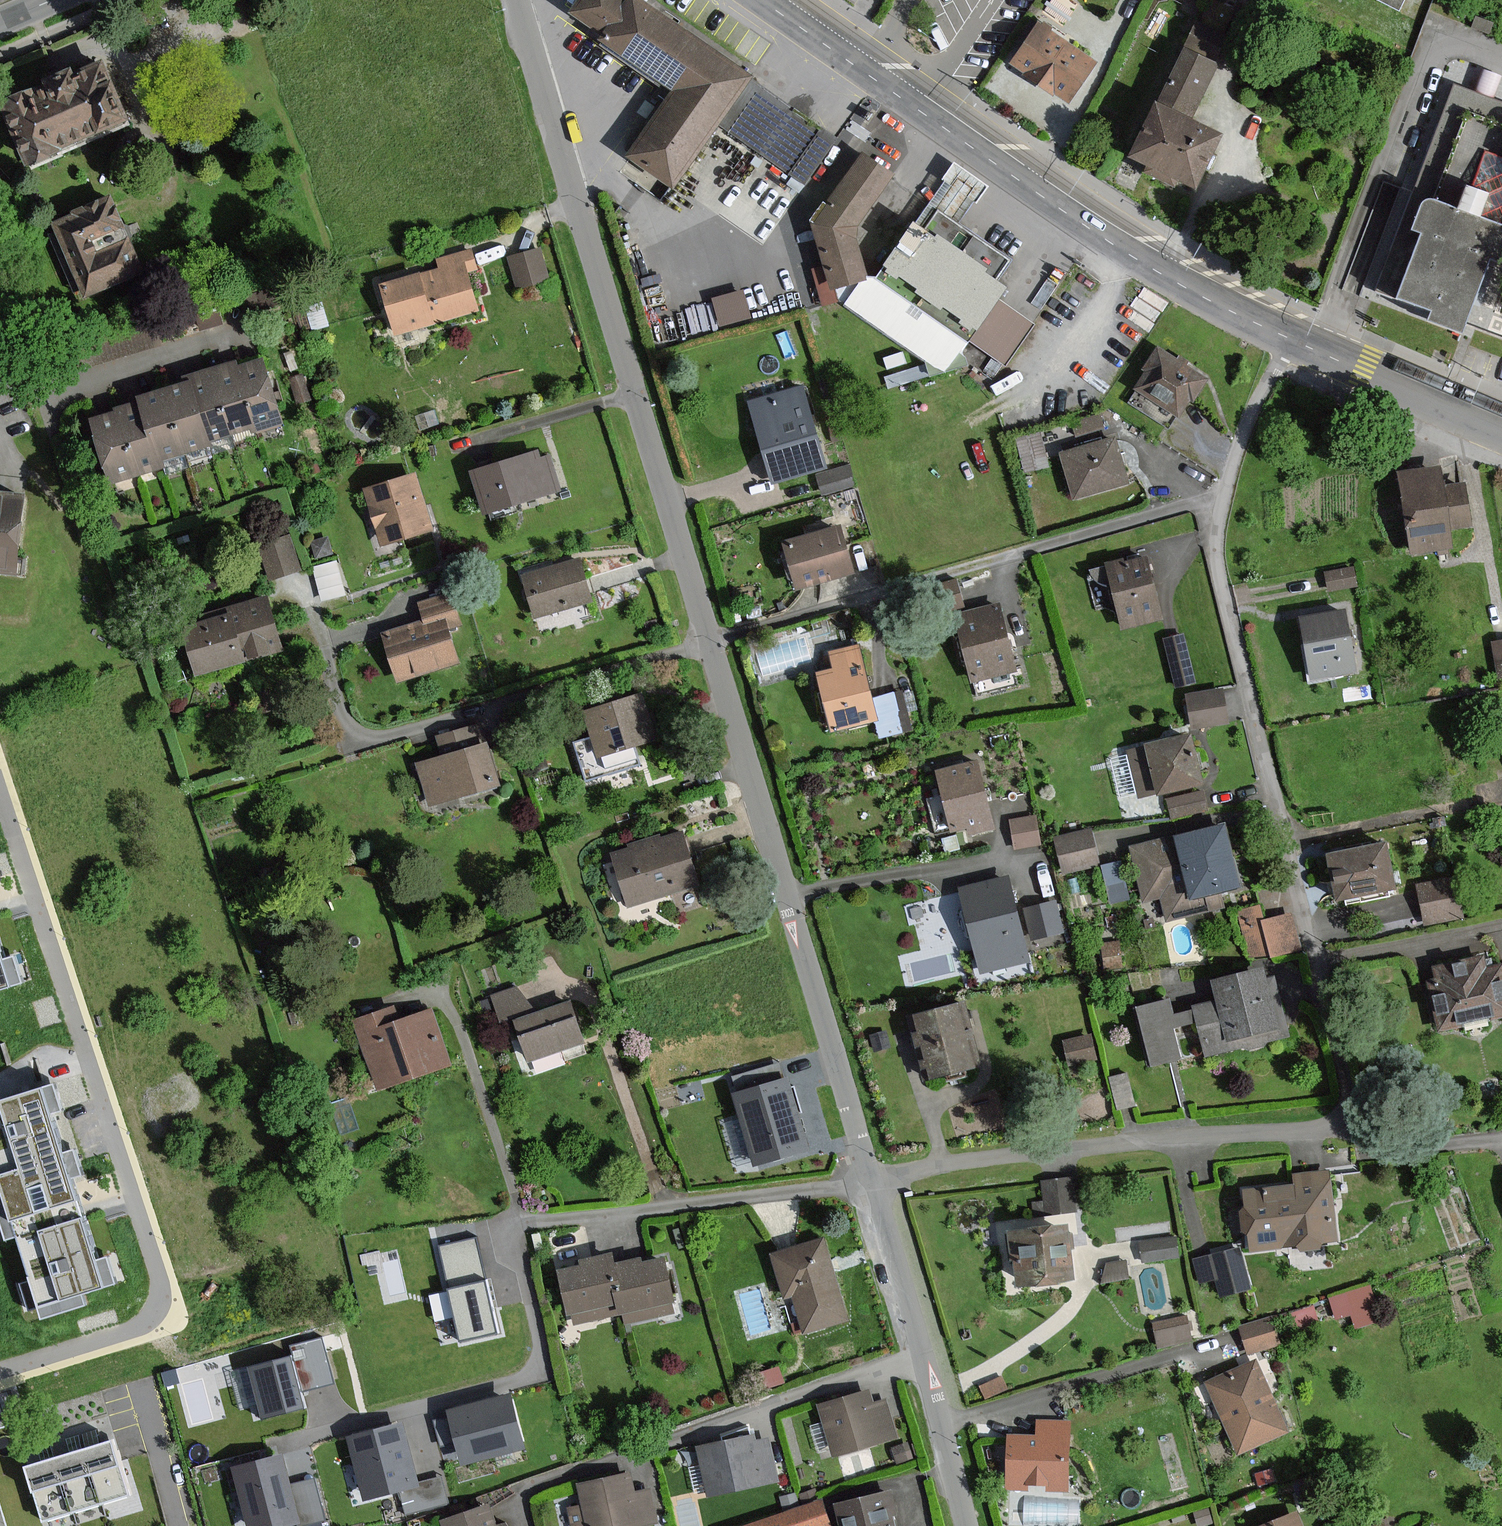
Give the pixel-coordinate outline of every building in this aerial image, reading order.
[(641,0),(577,0),(569,12),(601,34),(597,40),(670,91),(625,155),(674,189),(718,126),(804,186),(837,138),(751,79),(752,77),(641,0)] [(1405,0),(1372,0),(1398,14),(1405,0)] [(1095,61),(1037,23),(1011,63),(1069,101),(1095,61)] [(1193,26),(1183,47),(1156,103),(1190,119),(1217,62),(1226,41),(1193,26)] [(5,100),(33,167),(131,126),(102,59),(5,100)] [(1476,84),(1493,90),(1501,71),(1483,64),(1476,84)] [(1444,89),(1370,289),(1464,323),(1501,220),(1501,110),(1444,89)] [(1221,133),(1190,119),(1156,103),(1131,157),(1148,164),(1145,172),(1174,185),(1177,178),(1196,187),(1221,133)] [(892,176),(861,154),(811,223),(829,288),(866,278),(853,231),(892,176)] [(944,182),(913,226),(921,232),(933,214),(955,229),(973,203),(976,205),(989,187),(953,162),(941,180),(944,182)] [(112,198),(49,223),(77,292),(140,266),(112,198)] [(866,279),(841,308),(940,377),(965,342),(1002,368),(1031,326),(982,292),(1003,262),(955,229),(933,214),(921,232),(913,226),(910,224),(870,280),(866,279)] [(477,270),(471,249),(435,259),(437,269),(381,284),(395,332),(478,309),(468,272),(477,270)] [(541,251),(510,260),(517,286),(549,277),(541,251)] [(742,284),(711,293),(719,321),(750,313),(742,284)] [(1129,403),(1168,427),(1176,413),(1181,416),(1205,377),(1159,349),(1135,388),(1137,390),(1129,403)] [(282,424),(262,358),(236,366),(246,399),(256,432),(282,424)] [(246,399),(236,366),(234,361),(210,368),(222,407),(231,436),(249,430),(250,434),(256,432),(246,399)] [(231,436),(222,407),(210,368),(188,375),(190,380),(200,413),(208,442),(231,436)] [(174,422),(184,454),(210,446),(208,442),(200,413),(190,380),(163,388),(174,422)] [(184,454),(174,422),(163,388),(135,397),(137,403),(146,431),(156,463),(161,462),(184,454)] [(801,388),(748,403),(762,451),(771,483),(777,481),(824,467),(801,388)] [(156,463),(146,431),(137,403),(111,411),(123,445),(133,478),(163,469),(161,462),(156,463)] [(123,445),(111,411),(86,419),(108,486),(133,478),(123,445)] [(1099,415),(1072,423),(1076,437),(1103,430),(1099,415)] [(1040,434),(1017,440),(1024,471),(1048,465),(1040,434)] [(1074,499),(1127,483),(1124,473),(1112,438),(1059,454),(1074,499)] [(535,452),(471,472),(484,513),(558,490),(547,457),(538,460),(535,452)] [(855,486),(849,466),(816,475),(822,495),(855,486)] [(1470,524),(1463,486),(1442,490),(1438,467),(1401,473),(1414,552),(1451,546),(1448,528),(1470,524)] [(413,476),(365,490),(382,544),(429,530),(413,476)] [(0,495),(0,573),(13,574),(21,497),(0,495)] [(835,530),(780,546),(792,587),(847,571),(835,530)] [(287,534),(252,543),(263,583),(298,574),(287,534)] [(320,594),(344,589),(337,556),(313,560),(320,594)] [(579,560),(522,576),(533,617),(590,600),(579,560)] [(1144,560),(1107,569),(1122,627),(1158,618),(1144,560)] [(1352,569),(1325,574),(1328,591),(1355,586),(1352,569)] [(222,607),(225,616),(178,629),(191,678),(277,654),(261,596),(222,607)] [(450,596),(420,604),(426,623),(386,634),(399,678),(457,662),(447,627),(458,624),(450,596)] [(997,606),(956,615),(972,680),(1012,671),(997,606)] [(1300,620),(1312,679),(1353,671),(1341,612),(1300,620)] [(1194,682),(1182,635),(1164,639),(1176,687),(1194,682)] [(1492,643),(1499,678),(1501,678),(1501,641),(1492,643)] [(907,730),(897,693),(871,700),(857,646),(831,653),(835,670),(819,675),(833,729),(875,718),(880,737),(907,730)] [(1220,688),(1188,694),(1195,728),(1227,722),(1220,688)] [(653,740),(639,695),(585,712),(598,756),(653,740)] [(473,727),(436,737),(442,757),(417,764),(429,804),(497,785),(485,744),(478,746),(473,727)] [(1127,750),(1139,798),(1157,794),(1200,784),(1189,736),(1146,746),(1127,750)] [(975,764),(938,773),(951,829),(967,825),(969,835),(991,830),(975,764)] [(1205,809),(1201,792),(1168,800),(1172,818),(1205,809)] [(1039,845),(1034,816),(1010,820),(1015,849),(1039,845)] [(1226,826),(1132,848),(1140,880),(1145,901),(1161,898),(1166,920),(1222,907),(1219,892),(1240,887),(1226,826)] [(1098,865),(1091,831),(1056,838),(1063,873),(1098,865)] [(696,886),(679,832),(612,853),(629,907),(696,886)] [(1394,887),(1386,844),(1329,855),(1337,898),(1394,887)] [(1121,856),(1102,858),(1107,898),(1126,895),(1121,856)] [(1006,877),(959,889),(981,972),(1028,960),(1006,877)] [(1452,882),(1418,888),(1424,922),(1458,915),(1452,882)] [(1062,933),(1055,902),(1025,909),(1032,939),(1062,933)] [(1300,950),(1291,915),(1262,922),(1258,906),(1238,911),(1249,958),(1270,953),(1271,957),(1300,950)] [(1120,967),(1118,943),(1103,944),(1105,969),(1120,967)] [(27,980),(18,953),(4,957),(0,944),(0,988),(27,980)] [(1485,969),(1482,958),(1434,967),(1437,979),(1429,981),(1439,1030),(1501,1017),(1501,966),(1485,969)] [(1262,967),(1204,980),(1210,1006),(1168,1015),(1165,1002),(1133,1009),(1146,1067),(1174,1061),(1168,1032),(1189,1027),(1196,1060),(1279,1041),(1262,967)] [(580,1040),(566,1004),(534,1014),(512,987),(483,998),(493,1025),(506,1020),(522,1062),(580,1040)] [(963,1005),(915,1016),(930,1079),(936,1077),(943,1076),(960,1071),(965,1070),(978,1067),(963,1005)] [(446,1067),(429,1011),(392,1023),(388,1011),(350,1023),(371,1090),(446,1067)] [(1068,1057),(1095,1049),(1089,1028),(1062,1036),(1068,1057)] [(789,1078),(735,1093),(756,1166),(810,1151),(789,1078)] [(54,1085),(0,1101),(0,1174),(6,1193),(0,1195),(0,1208),(5,1224),(8,1233),(9,1238),(19,1235),(33,1281),(22,1284),(29,1307),(38,1304),(42,1316),(87,1303),(84,1293),(116,1283),(108,1257),(97,1260),(83,1215),(81,1211),(81,1208),(71,1177),(83,1173),(76,1150),(63,1154),(50,1112),(61,1108),(54,1085)] [(1260,1191),(1244,1192),(1248,1238),(1249,1248),(1336,1239),(1329,1173),(1294,1176),(1295,1187),(1260,1191)] [(1066,1176),(1040,1179),(1044,1208),(1070,1205),(1066,1176)] [(1066,1227),(1010,1234),(1016,1283),(1072,1276),(1066,1227)] [(1177,1256),(1174,1237),(1141,1242),(1143,1261),(1177,1256)] [(824,1240),(771,1255),(783,1298),(793,1295),(803,1332),(846,1320),(824,1240)] [(1240,1250),(1196,1260),(1201,1282),(1217,1278),(1221,1294),(1249,1288),(1240,1250)] [(612,1254),(603,1256),(613,1306),(615,1314),(624,1312),(626,1322),(673,1312),(663,1261),(642,1265),(640,1260),(615,1265),(612,1254)] [(575,1322),(615,1314),(613,1306),(603,1256),(580,1260),(582,1266),(558,1271),(567,1315),(573,1314),(575,1322)] [(493,1276),(446,1286),(460,1347),(507,1337),(493,1276)] [(1363,1282),(1328,1292),(1334,1313),(1347,1309),(1351,1323),(1373,1317),(1363,1282)] [(1267,1317),(1237,1327),(1245,1349),(1274,1340),(1267,1317)] [(1184,1318),(1154,1325),(1159,1345),(1189,1337),(1184,1318)] [(264,1418),(305,1407),(301,1391),(333,1383),(321,1339),(289,1348),(292,1356),(250,1367),(264,1418)] [(1255,1363),(1208,1383),(1238,1452),(1285,1431),(1255,1363)] [(870,1391),(818,1405),(832,1455),(895,1438),(885,1401),(873,1404),(870,1391)] [(508,1398),(449,1413),(461,1462),(521,1447),(508,1398)] [(111,1416),(80,1425),(103,1503),(134,1493),(111,1416)] [(1039,1439),(1008,1437),(1006,1486),(1064,1489),(1067,1423),(1039,1421),(1039,1439)] [(72,1512),(103,1503),(80,1425),(49,1435),(72,1512)] [(401,1427),(345,1441),(361,1503),(417,1488),(401,1427)] [(41,1522),(72,1512),(49,1435),(18,1444),(41,1522)] [(754,1435),(699,1446),(709,1496),(778,1482),(770,1442),(756,1445),(754,1435)] [(233,1468),(248,1525),(286,1525),(296,1524),(279,1456),(233,1468)] [(576,1486),(581,1506),(569,1509),(573,1525),(586,1525),(588,1525),(589,1525),(633,1525),(654,1521),(647,1491),(634,1494),(628,1473),(576,1486)] [(836,1505),(841,1525),(892,1525),(884,1493),(836,1505)] [(821,1502),(743,1525),(829,1525),(821,1502)] [(441,1522),(443,1525),(494,1525),(487,1506),(441,1522)] [(1264,1525),(1300,1525),(1295,1514),(1264,1525)]
